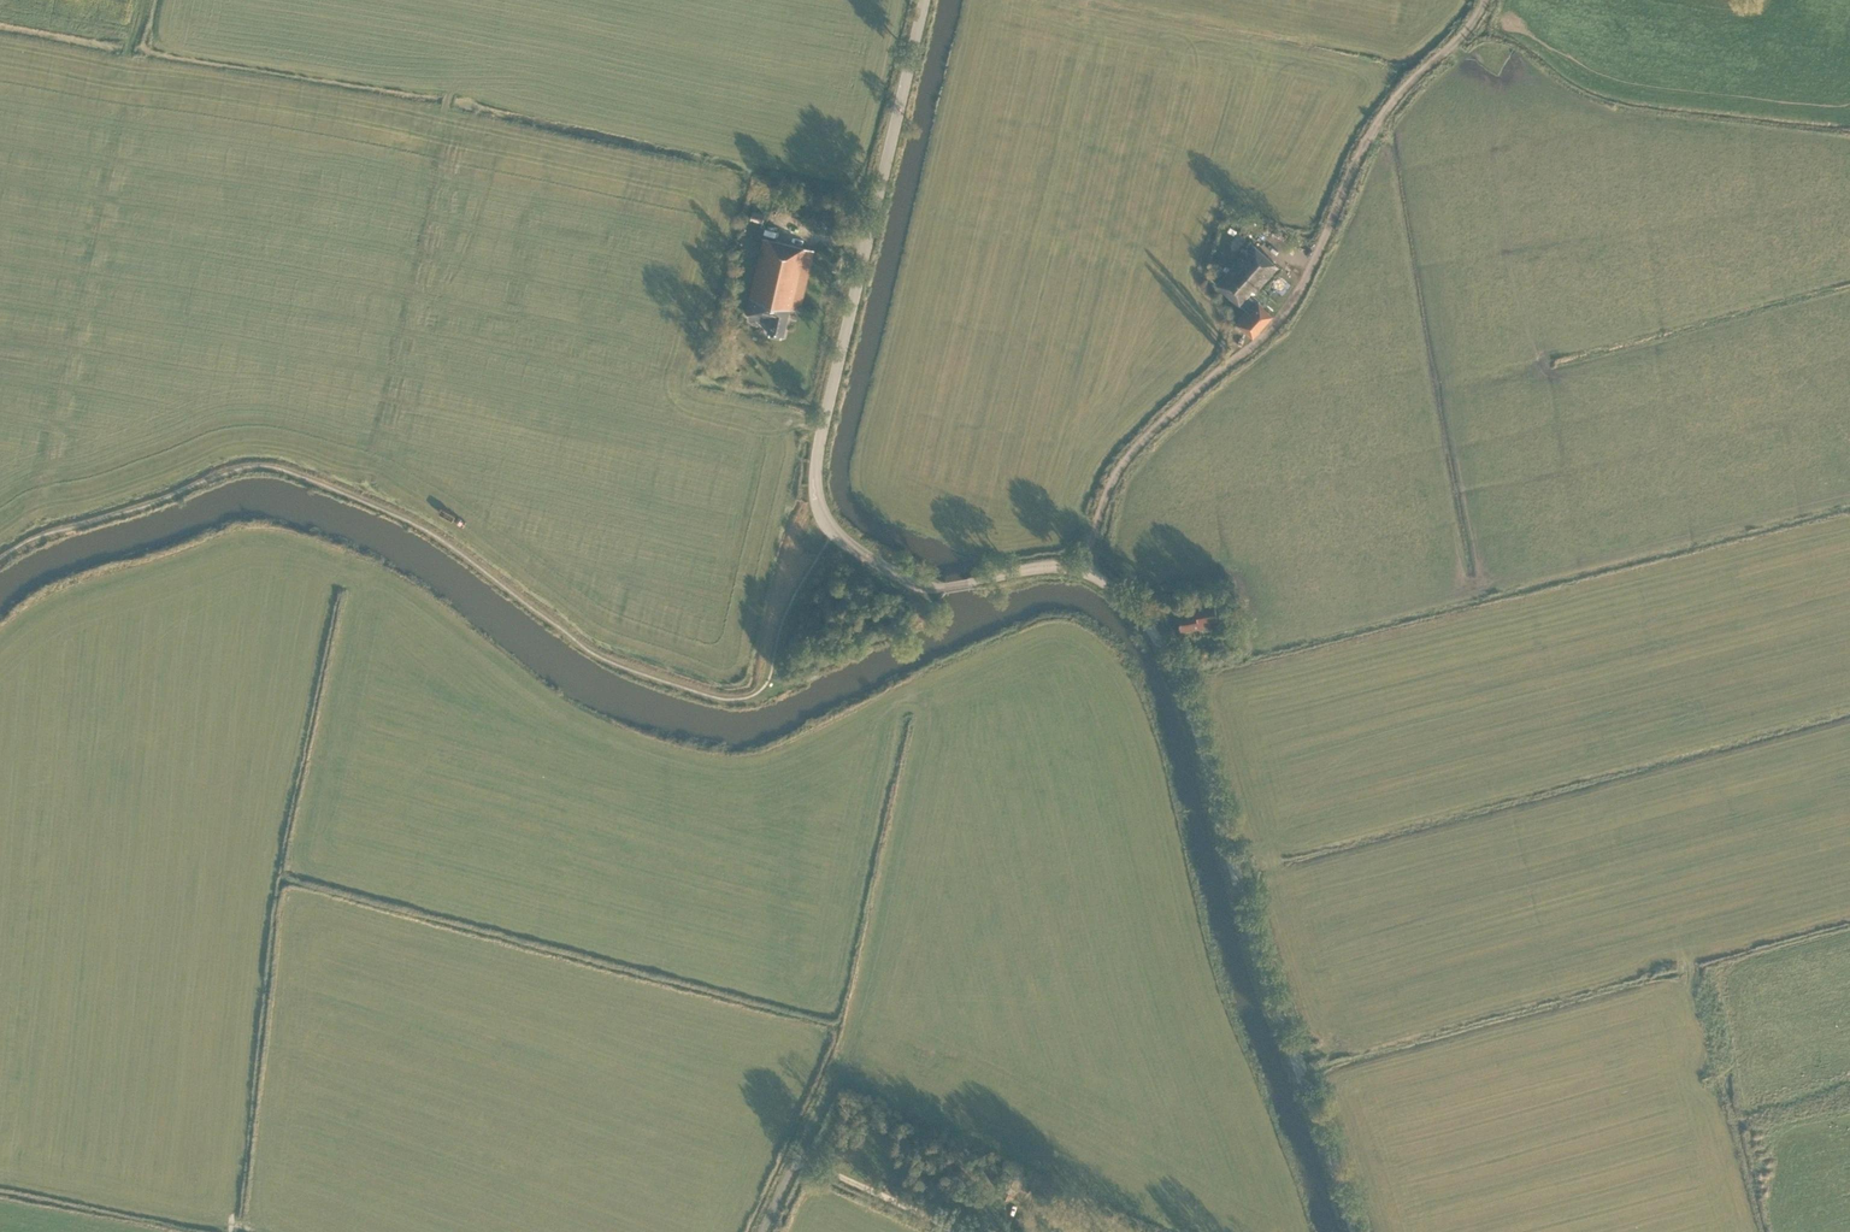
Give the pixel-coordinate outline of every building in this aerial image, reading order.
[(765,211),(754,209),(752,218),(763,221),(765,211)] [(800,310),(814,249),(764,237),(746,312),(770,318),(767,332),(783,336),(789,308),(800,310)] [(1277,266),(1250,242),(1214,283),(1241,307),(1242,306),(1246,309),(1238,318),(1240,319),(1235,324),(1241,329),(1242,328),(1252,337),(1270,316),(1261,307),(1262,306),(1257,301),(1253,305),(1251,303),(1249,305),(1245,302),(1277,266)] [(1219,625),(1213,594),(1194,598),(1196,608),(1178,612),(1182,630),(1200,626),(1200,629),(1219,625)] [(1032,1182),(1026,1179),(1022,1187),(1029,1190),(1032,1182)]
